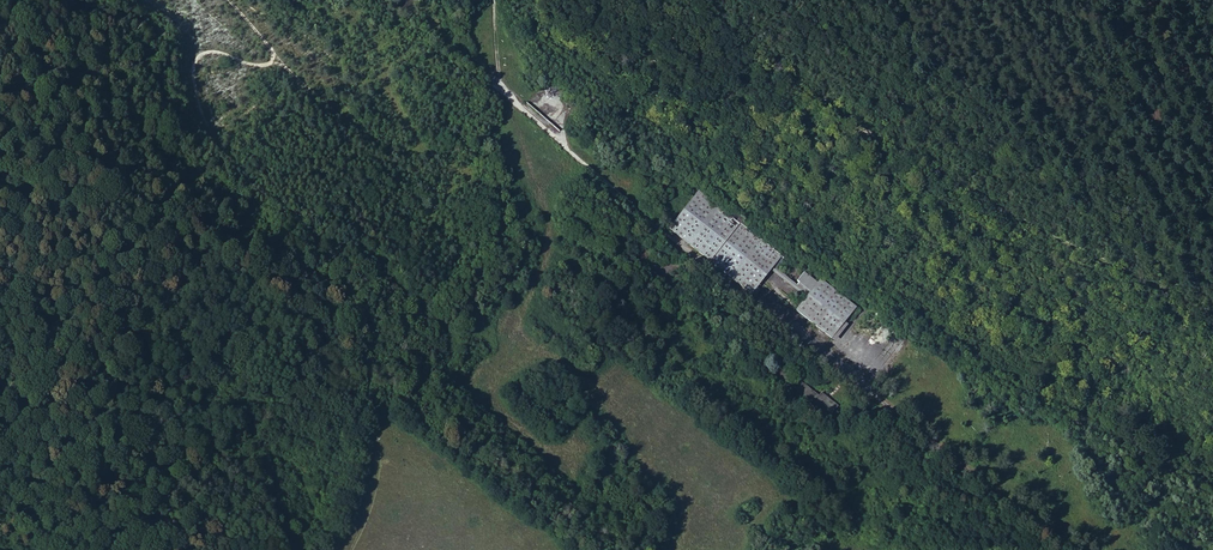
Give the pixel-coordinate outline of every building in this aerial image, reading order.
[(786,257),(700,192),(669,230),(753,297),(759,288),(829,343),(857,308),(817,282),(804,272),(794,282),(776,268),(786,257)] [(819,395),(782,365),(772,377),(829,420),(838,405),(822,392),(819,395)] [(880,414),(873,409),(868,415),(875,421),(880,414)] [(893,428),(885,423),(881,428),(888,434),(893,428)] [(1195,537),(1185,549),(1211,549),(1195,537)]
